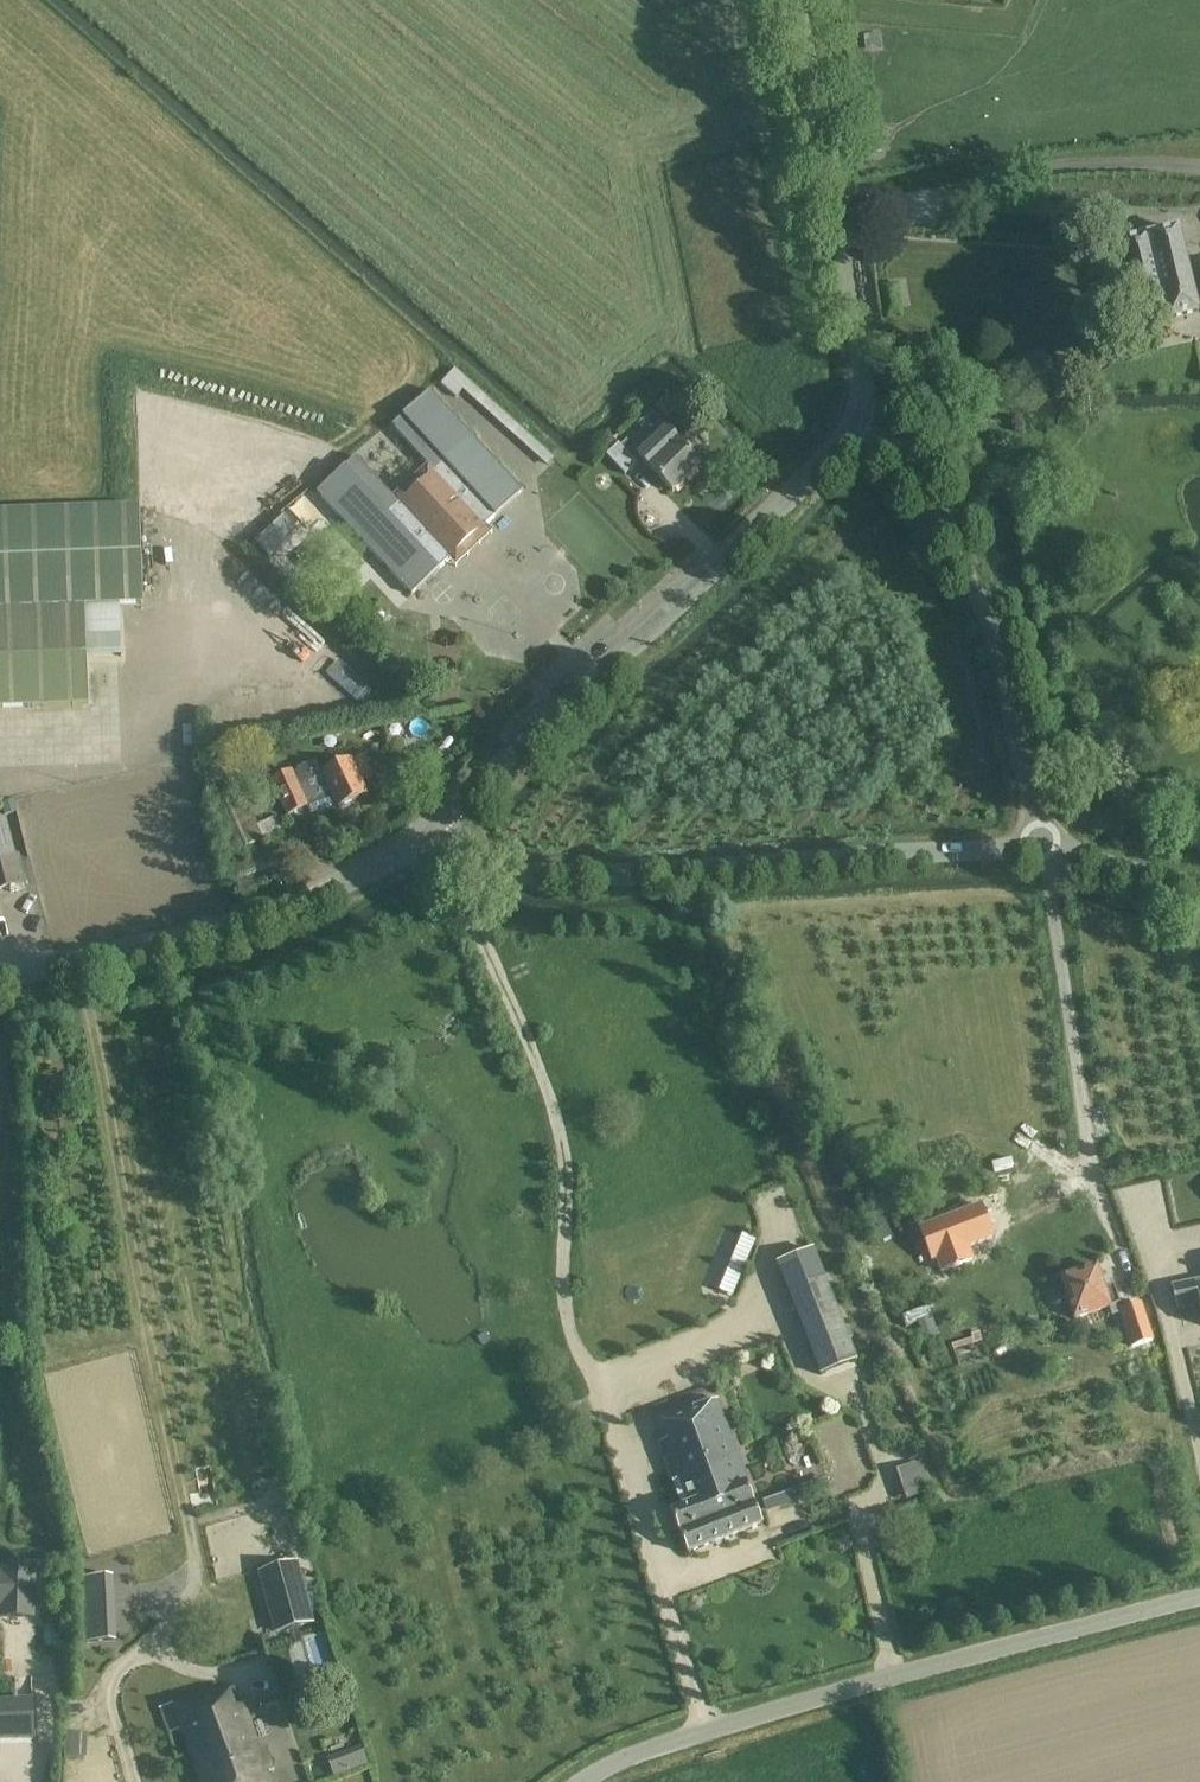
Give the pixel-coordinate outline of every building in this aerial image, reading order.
[(1118,244),(1137,326),(1198,311),(1179,229),(1118,244)] [(462,390),(547,467),(554,459),(454,370),(441,384),(456,397),(462,390)] [(359,539),(412,595),(524,489),(471,434),(430,390),(392,426),(426,464),(392,497),(356,456),(317,493),(359,539)] [(700,464),(666,428),(638,455),(672,491),(700,464)] [(598,448),(625,475),(637,462),(609,436),(598,448)] [(88,704),(86,660),(122,658),(120,603),(143,602),(141,545),(140,503),(121,504),(0,508),(0,707),(88,704)] [(286,517),(257,543),(256,544),(270,557),(298,532),(286,517)] [(332,794),(338,808),(366,794),(361,784),(374,778),(363,755),(350,761),(350,759),(321,772),(315,760),(270,780),(285,817),(332,794)] [(204,803),(229,856),(264,839),(239,787),(204,803)] [(27,884),(19,853),(15,854),(5,816),(0,817),(0,891),(27,884)] [(990,1205),(930,1225),(940,1256),(944,1255),(948,1268),(980,1257),(976,1245),(1001,1236),(990,1205)] [(756,1240),(742,1234),(718,1291),(732,1297),(756,1240)] [(786,1291),(818,1375),(859,1359),(826,1274),(823,1276),(812,1249),(777,1263),(787,1290),(786,1291)] [(1061,1278),(1074,1317),(1118,1303),(1113,1285),(1104,1288),(1096,1267),(1061,1278)] [(1170,1284),(1177,1309),(1199,1304),(1199,1309),(1199,1278),(1170,1284)] [(744,1481),(748,1480),(718,1397),(690,1407),(691,1409),(661,1421),(667,1438),(657,1442),(681,1506),(670,1510),(672,1515),(666,1517),(672,1532),(678,1530),(688,1555),(762,1524),(744,1481)] [(922,1460),(899,1468),(910,1498),(932,1491),(922,1460)] [(315,1623),(298,1561),(257,1572),(274,1634),(315,1623)] [(41,1620),(39,1567),(6,1568),(8,1621),(41,1620)] [(201,1781),(272,1781),(268,1771),(275,1769),(267,1747),(260,1749),(244,1705),(233,1704),(226,1685),(160,1708),(169,1733),(182,1728),(201,1781)] [(34,1738),(33,1703),(0,1704),(0,1739),(34,1738)] [(369,1744),(331,1752),(336,1774),(373,1767),(369,1744)]
